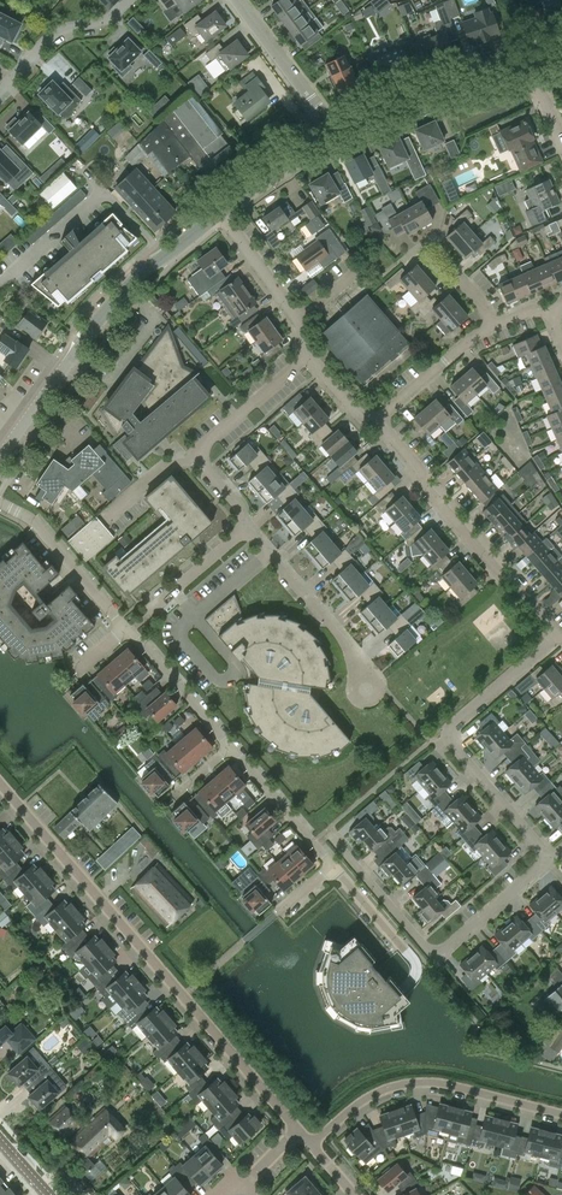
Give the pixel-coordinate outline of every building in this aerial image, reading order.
[(179,18),(185,13),(184,12),(200,0),(165,0),(179,18)] [(295,4),(300,0),(281,0),(280,1),(270,8),(274,13),(272,14),(272,16),(274,19),(295,4)] [(308,9),(301,0),(300,0),(295,4),(274,19),(275,21),(277,23),(278,24),(281,22),(284,27),(308,9)] [(560,0),(529,0),(531,6),(541,1),(548,18),(561,11),(561,4),(560,0)] [(450,24),(441,2),(432,5),(441,28),(450,24)] [(286,34),(288,39),(313,19),(315,18),(308,9),(284,27),(288,32),(286,34)] [(498,34),(491,13),(489,13),(487,9),(473,13),(475,18),(461,23),(469,44),(478,41),(478,43),(490,39),(489,37),(498,34)] [(197,15),(184,25),(192,36),(200,32),(206,40),(225,26),(222,23),(223,20),(222,18),(221,17),(219,16),(217,15),(215,12),(202,22),(197,15)] [(2,36),(4,37),(12,41),(13,39),(15,40),(19,32),(17,31),(21,24),(0,13),(0,41),(2,36)] [(133,15),(127,21),(138,32),(144,27),(133,15)] [(313,19),(288,39),(289,39),(289,40),(290,41),(292,43),(295,41),(298,46),(307,39),(312,46),(321,39),(316,33),(321,30),(321,27),(316,20),(313,19)] [(166,38),(172,46),(186,35),(180,28),(166,38)] [(453,54),(445,33),(420,42),(427,61),(443,54),(444,57),(453,54)] [(112,66),(123,77),(123,76),(131,67),(128,64),(141,52),(128,39),(116,50),(114,48),(108,54),(110,56),(108,58),(114,64),(113,66),(112,65),(112,66)] [(221,61),(228,70),(247,55),(236,41),(224,50),(219,44),(205,54),(214,65),(221,61)] [(399,49),(390,53),(398,75),(411,70),(407,59),(415,56),(409,41),(397,46),(399,49)] [(156,69),(162,63),(149,50),(144,56),(153,66),(156,69)] [(398,75),(390,53),(380,57),(378,50),(366,55),(373,72),(379,69),(384,81),(398,75)] [(359,87),(345,56),(324,66),(330,78),(327,79),(332,89),(334,89),(338,98),(347,94),(347,95),(348,96),(353,93),(354,92),(354,91),(353,89),(359,87)] [(199,73),(187,81),(199,95),(210,87),(199,73)] [(239,83),(247,94),(233,104),(244,118),(267,100),(259,89),(262,87),(252,73),(239,83)] [(79,77),(73,83),(86,96),(92,90),(79,77)] [(76,107),(81,101),(68,88),(63,93),(52,82),(50,84),(49,82),(43,88),(44,90),(39,95),(62,119),(63,117),(64,118),(73,110),(72,109),(75,106),(76,107)] [(165,94),(148,110),(155,116),(172,101),(165,94)] [(192,96),(173,111),(204,151),(208,148),(215,158),(208,163),(216,173),(237,157),(217,132),(219,130),(192,96)] [(208,179),(216,173),(208,163),(215,158),(208,148),(204,151),(173,111),(140,143),(149,155),(153,151),(179,184),(166,194),(178,209),(211,183),(208,179)] [(9,131),(22,145),(41,126),(49,134),(55,129),(42,116),(37,121),(29,112),(18,122),(15,118),(7,126),(11,130),(9,131)] [(119,121),(108,130),(114,138),(125,128),(119,121)] [(423,150),(443,141),(433,122),(414,131),(423,150)] [(523,122),(499,132),(507,151),(508,151),(517,173),(539,164),(530,142),(531,141),(523,122)] [(499,132),(500,131),(496,123),(487,127),(491,136),(499,132)] [(93,127),(75,144),(82,152),(100,134),(93,127)] [(411,169),(420,165),(413,149),(405,153),(398,138),(378,147),(388,168),(406,159),(411,169)] [(450,159),(460,155),(452,140),(443,144),(450,159)] [(146,156),(136,146),(125,158),(134,168),(146,156)] [(6,182),(12,177),(20,186),(33,173),(15,154),(9,160),(0,151),(0,176),(6,182)] [(382,196),(391,191),(385,180),(377,165),(369,169),(362,155),(344,164),(354,183),(371,174),(382,196)] [(62,157),(39,177),(45,182),(67,162),(62,157)] [(155,231),(175,212),(136,170),(116,188),(155,231)] [(53,207),(76,187),(64,174),(41,194),(53,207)] [(320,204),(338,194),(344,203),(353,198),(344,183),(336,188),(327,174),(309,184),(320,204)] [(494,187),(499,196),(515,189),(511,179),(494,187)] [(526,213),(527,217),(532,226),(549,218),(545,209),(559,203),(548,180),(525,190),(530,200),(526,202),(530,211),(526,213)] [(432,221),(426,209),(440,201),(430,184),(422,188),(415,192),(420,202),(409,208),(420,228),(432,221)] [(25,238),(32,245),(87,196),(81,189),(25,238)] [(12,195),(7,200),(12,205),(18,200),(12,195)] [(5,198),(0,203),(0,204),(12,217),(18,211),(12,205),(7,200),(5,198)] [(304,211),(310,220),(320,213),(312,201),(295,213),(290,207),(283,212),(279,206),(262,218),(271,230),(287,219),(289,222),(304,211)] [(407,235),(420,228),(409,208),(397,215),(390,203),(381,209),(383,211),(374,216),(378,222),(379,221),(386,233),(393,229),(395,233),(404,229),(407,235)] [(446,237),(455,248),(472,233),(463,223),(472,215),(466,209),(454,220),(458,226),(446,237)] [(113,213),(110,215),(101,223),(104,227),(48,276),(45,272),(31,284),(53,302),(54,301),(56,300),(60,305),(66,299),(68,301),(69,300),(67,297),(71,293),(74,296),(81,290),(78,287),(83,283),(85,286),(92,280),(90,278),(100,269),(102,271),(109,265),(107,263),(111,259),(113,261),(120,255),(118,253),(123,249),(125,251),(126,250),(125,248),(131,242),(129,240),(133,236),(136,238),(137,237),(121,225),(121,224),(122,225),(122,224),(113,213)] [(318,217),(312,221),(319,231),(325,227),(318,217)] [(323,268),(346,251),(329,228),(315,238),(317,240),(295,256),(306,271),(318,262),(323,268)] [(70,251),(78,243),(72,231),(61,241),(70,251)] [(0,242),(0,246),(6,252),(19,240),(11,232),(0,242)] [(481,243),(472,233),(455,248),(465,259),(477,248),(482,253),(495,242),(490,236),(481,243)] [(207,291),(220,281),(215,273),(227,264),(216,248),(197,261),(202,268),(187,279),(199,296),(207,291)] [(561,280),(561,269),(555,253),(543,258),(546,264),(554,283),(561,280)] [(492,270),(498,264),(495,258),(487,265),(492,270)] [(530,293),(542,288),(534,269),(531,262),(519,268),(522,274),(530,293)] [(546,264),(534,269),(542,288),(554,283),(546,264)] [(400,280),(409,291),(426,276),(416,265),(404,276),(399,270),(384,283),(389,289),(400,280)] [(522,274),(510,279),(518,299),(530,293),(522,274)] [(435,287),(426,276),(409,291),(418,301),(409,308),(415,314),(418,311),(427,303),(422,298),(435,287)] [(214,294),(223,307),(246,290),(237,277),(225,286),(221,280),(220,281),(207,291),(211,297),(214,294)] [(506,304),(518,299),(510,279),(498,285),(506,304)] [(306,296),(318,287),(313,280),(301,289),(306,296)] [(256,303),(246,290),(223,307),(232,319),(229,322),(233,328),(248,317),(243,312),(256,303)] [(318,336),(360,384),(408,342),(366,294),(318,336)] [(432,310),(441,320),(458,305),(448,294),(436,305),(431,300),(427,303),(418,311),(423,317),(432,310)] [(174,304),(179,311),(189,304),(184,297),(174,304)] [(458,305),(441,320),(436,324),(445,334),(440,338),(446,344),(459,333),(455,327),(467,316),(458,305)] [(21,331),(23,328),(36,338),(48,323),(33,312),(32,314),(28,311),(24,316),(20,313),(12,324),(21,331)] [(248,330),(256,342),(274,328),(266,317),(258,322),(254,316),(240,326),(245,332),(248,330)] [(173,332),(177,337),(183,332),(178,327),(173,332)] [(134,369),(120,387),(106,406),(108,408),(104,413),(116,433),(113,437),(114,438),(122,426),(127,433),(114,444),(127,460),(135,454),(138,457),(209,396),(197,383),(201,379),(197,374),(199,372),(198,372),(196,374),(182,367),(168,328),(136,370),(134,369)] [(282,340),(274,328),(256,342),(264,353),(261,355),(265,361),(279,351),(274,345),(282,340)] [(183,332),(177,337),(182,342),(187,337),(183,332)] [(16,368),(29,349),(18,341),(17,342),(5,334),(0,341),(0,351),(7,356),(4,360),(16,368)] [(518,358),(525,354),(542,347),(536,335),(512,345),(518,358)] [(186,347),(191,343),(187,337),(182,342),(186,347)] [(190,352),(196,348),(191,343),(186,347),(190,352)] [(544,345),(542,347),(525,354),(531,366),(549,358),(544,345)] [(200,353),(196,348),(190,352),(195,357),(200,353)] [(195,357),(199,362),(204,358),(200,353),(195,357)] [(209,363),(204,358),(199,362),(203,368),(209,363)] [(531,366),(536,378),(555,370),(549,358),(531,366)] [(487,365),(492,371),(496,367),(491,362),(487,365)] [(500,373),(496,367),(492,371),(496,377),(500,373)] [(472,368),(461,377),(476,394),(486,385),(493,393),(499,388),(488,375),(483,380),(472,368)] [(560,381),(555,370),(536,378),(541,390),(560,381)] [(465,403),(476,394),(461,377),(450,386),(461,399),(455,404),(466,417),(472,411),(465,403)] [(508,391),(513,387),(508,381),(504,385),(508,391)] [(546,402),(561,395),(561,386),(560,381),(541,390),(546,402)] [(513,387),(508,391),(513,396),(517,393),(513,387)] [(546,402),(552,413),(561,409),(561,395),(546,402)] [(310,397),(306,400),(303,403),(298,398),(296,396),(282,408),(288,415),(290,414),(293,412),(302,423),(319,408),(310,397)] [(424,409),(439,426),(449,417),(455,424),(456,424),(457,425),(463,420),(452,407),(446,412),(444,409),(435,399),(424,409)] [(309,436),(313,441),(326,430),(321,425),(329,419),(319,408),(302,423),(311,433),(309,436)] [(429,434),(439,426),(424,409),(414,418),(424,430),(419,435),(430,448),(436,443),(429,434)] [(552,413),(545,416),(551,428),(561,423),(561,409),(552,413)] [(551,428),(556,440),(561,438),(561,423),(551,428)] [(274,424),(269,428),(278,438),(281,435),(278,432),(280,431),(274,424)] [(321,445),(330,455),(347,441),(338,430),(331,436),(326,430),(313,441),(318,447),(321,445)] [(524,440),(529,438),(526,431),(521,433),(524,440)] [(482,440),(487,445),(491,442),(486,436),(482,440)] [(283,438),(279,442),(296,454),(283,438)] [(357,452),(347,441),(330,455),(339,466),(337,469),(341,474),(354,463),(349,458),(357,452)] [(496,447),(491,442),(487,445),(492,451),(496,447)] [(43,497),(52,504),(65,485),(73,491),(98,468),(112,484),(102,493),(109,501),(131,481),(106,452),(107,451),(100,444),(94,449),(89,444),(72,459),(70,457),(62,464),(54,459),(36,483),(42,487),(35,497),(40,500),(43,497)] [(250,461),(255,466),(266,456),(258,446),(253,450),(247,444),(228,461),(234,468),(235,467),(238,471),(250,461)] [(447,462),(455,472),(472,458),(463,448),(447,462)] [(339,476),(344,482),(356,472),(358,470),(368,481),(385,466),(375,455),(371,459),(368,461),(363,456),(357,461),(354,463),(341,474),(339,476)] [(532,458),(536,464),(540,461),(536,455),(532,458)] [(271,462),(266,456),(255,466),(259,472),(248,482),(251,485),(250,486),(256,493),(276,476),(267,466),(271,462)] [(499,459),(504,465),(508,461),(503,456),(499,459)] [(480,468),(472,458),(455,472),(464,482),(480,468)] [(513,467),(508,461),(504,465),(509,471),(513,467)] [(544,467),(540,461),(536,464),(540,470),(544,467)] [(394,477),(385,466),(368,481),(377,491),(374,494),(379,499),(392,488),(387,483),(394,477)] [(464,482),(472,492),(489,478),(480,468),(464,482)] [(532,475),(536,481),(541,478),(537,472),(532,475)] [(495,473),(489,478),(472,492),(481,502),(493,492),(504,483),(495,473)] [(171,475),(145,498),(156,510),(160,506),(172,519),(122,561),(117,555),(103,566),(127,594),(190,541),(191,541),(213,523),(197,504),(196,505),(171,475)] [(278,493),(283,499),(294,489),(289,483),(285,487),(276,476),(256,493),(262,501),(263,500),(266,503),(278,493)] [(545,484),(541,478),(536,481),(540,487),(545,484)] [(299,495),(294,489),(283,499),(287,505),(276,514),(279,518),(278,519),(284,526),(304,509),(295,499),(299,495)] [(493,492),(481,502),(486,508),(482,512),(490,521),(510,504),(502,495),(498,498),(493,492)] [(546,495),(550,501),(554,499),(550,492),(546,495)] [(385,510),(394,521),(411,507),(402,496),(394,502),(388,494),(375,505),(382,513),(385,510)] [(558,505),(554,499),(550,501),(554,508),(558,505)] [(490,521),(498,530),(518,513),(510,504),(490,521)] [(420,518),(411,507),(394,521),(403,532),(400,534),(405,540),(418,529),(413,524),(420,518)] [(306,526),(310,532),(322,522),(317,516),(313,520),(304,509),(284,526),(290,533),(291,532),(294,536),(306,526)] [(498,530),(506,540),(522,526),(526,523),(518,513),(498,530)] [(68,537),(84,522),(78,515),(61,529),(68,537)] [(86,561),(87,561),(114,537),(96,516),(68,541),(86,561)] [(327,527),(322,522),(310,532),(315,537),(304,547),(307,551),(306,551),(312,559),(332,542),(322,531),(327,527)] [(515,549),(518,547),(530,535),(522,526),(506,540),(515,549)] [(422,553),(422,554),(439,539),(430,528),(423,535),(418,529),(405,540),(407,547),(411,546),(413,555),(422,553)] [(518,547),(525,556),(541,542),(533,532),(530,535),(518,547)] [(525,556),(533,565),(554,547),(546,538),(541,542),(525,556)] [(449,550),(439,539),(422,554),(431,565),(429,567),(433,573),(446,562),(441,556),(449,550)] [(0,561),(0,642),(14,659),(17,656),(26,660),(26,663),(63,656),(63,653),(85,633),(95,625),(87,616),(71,599),(77,594),(69,585),(60,592),(60,593),(47,604),(44,601),(32,611),(25,602),(50,581),(59,573),(51,564),(46,569),(30,551),(31,551),(23,542),(14,550),(0,561)] [(334,559),(338,564),(350,554),(345,548),(341,552),(332,542),(312,559),(318,566),(319,565),(322,568),(334,559)] [(533,565),(541,574),(557,560),(561,556),(554,547),(533,565)] [(355,560),(350,554),(338,564),(343,570),(332,580),(335,583),(334,584),(340,591),(359,574),(350,564),(355,560)] [(549,583),(561,572),(561,566),(557,560),(541,574),(549,583)] [(442,578),(450,587),(467,572),(458,561),(451,568),(446,562),(433,573),(428,578),(432,582),(437,582),(442,578)] [(359,574),(340,591),(346,598),(347,598),(350,601),(361,591),(366,597),(378,587),(364,571),(359,574)] [(477,583),(467,572),(450,587),(459,598),(457,600),(462,606),(474,595),(470,589),(477,583)] [(549,583),(561,597),(561,596),(561,572),(549,583)] [(383,593),(378,587),(366,597),(371,602),(359,612),(362,616),(361,617),(368,624),(387,607),(378,597),(383,593)] [(239,660),(242,657),(260,677),(259,684),(247,682),(246,691),(245,691),(249,713),(248,713),(259,732),(258,733),(275,747),(275,748),(295,755),(295,756),(317,756),(318,757),(338,749),(339,750),(350,740),(309,692),(310,685),(327,688),(329,679),(330,679),(326,658),(326,657),(315,638),(316,638),(299,624),(299,623),(279,615),(279,614),(257,615),(257,614),(243,618),(234,594),(204,619),(239,660)] [(389,624),(394,629),(406,620),(401,614),(396,618),(387,607),(368,624),(374,631),(375,630),(378,634),(389,624)] [(420,636),(406,620),(394,629),(399,635),(387,645),(391,649),(390,649),(396,657),(420,636)] [(128,648),(118,657),(134,676),(144,667),(143,666),(146,664),(140,658),(138,660),(128,648)] [(108,665),(124,684),(134,676),(118,657),(108,665)] [(115,693),(124,684),(108,665),(98,674),(107,685),(102,689),(112,701),(118,696),(115,693)] [(535,679),(543,689),(560,674),(556,669),(554,669),(551,665),(544,671),(539,666),(528,675),(533,680),(535,679)] [(560,674),(543,689),(552,698),(550,700),(555,705),(561,699),(561,692),(561,691),(561,690),(561,676),(560,674)] [(147,691),(154,685),(149,679),(142,685),(147,691)] [(92,695),(83,684),(70,695),(75,701),(73,702),(82,712),(84,711),(87,714),(95,707),(99,712),(109,703),(98,690),(92,695)] [(135,696),(139,702),(146,696),(142,690),(135,696)] [(148,694),(146,696),(139,702),(135,706),(145,718),(151,713),(157,721),(176,705),(176,704),(178,702),(172,695),(170,697),(165,692),(155,701),(148,694)] [(527,692),(520,698),(526,704),(532,698),(527,692)] [(525,704),(517,706),(518,713),(526,712),(525,704)] [(475,737),(484,748),(503,732),(496,725),(499,722),(491,712),(479,722),(485,728),(475,737)] [(178,727),(185,721),(180,716),(173,722),(178,727)] [(168,722),(161,727),(166,733),(173,727),(168,722)] [(545,726),(539,732),(553,748),(559,742),(545,726)] [(186,736),(202,755),(212,747),(203,735),(205,734),(199,727),(197,729),(196,728),(186,736)] [(503,750),(509,757),(521,747),(525,743),(517,733),(509,739),(503,732),(484,748),(494,759),(503,750)] [(186,736),(176,745),(193,764),(202,755),(186,736)] [(514,782),(532,767),(540,761),(525,743),(521,747),(509,757),(514,763),(512,765),(505,771),(514,782)] [(182,773),(193,764),(176,745),(167,753),(164,750),(158,755),(168,766),(173,762),(182,773)] [(152,791),(158,797),(170,786),(161,775),(167,770),(155,756),(145,765),(149,771),(141,778),(144,781),(142,782),(150,793),(152,791)] [(417,780),(423,787),(441,771),(432,760),(422,769),(417,763),(405,772),(414,782),(417,780)] [(218,775),(235,794),(245,785),(244,784),(246,782),(240,775),(238,777),(228,766),(218,775)] [(539,774),(532,767),(514,782),(524,793),(533,785),(539,791),(550,782),(542,772),(539,774)] [(426,797),(434,807),(446,797),(441,791),(451,782),(441,771),(423,787),(429,794),(426,797)] [(218,775),(209,783),(225,802),(235,794),(218,775)] [(544,817),(561,802),(561,790),(559,787),(557,789),(550,782),(539,791),(544,798),(535,806),(544,817)] [(225,802),(209,783),(198,792),(208,803),(203,807),(212,818),(218,814),(215,811),(225,802)] [(99,784),(54,828),(65,839),(79,825),(82,828),(84,826),(90,831),(118,804),(99,784)] [(446,797),(434,807),(431,810),(446,827),(453,822),(471,806),(462,795),(452,803),(446,797)] [(247,808),(254,802),(250,797),(243,803),(247,808)] [(358,843),(363,839),(375,828),(371,823),(373,821),(373,817),(370,814),(378,807),(373,800),(356,815),(361,821),(348,832),(358,843)] [(203,824),(209,818),(199,807),(193,812),(184,801),(171,812),(176,818),(174,820),(183,830),(185,828),(187,831),(200,821),(203,824)] [(544,817),(553,828),(560,823),(561,826),(561,802),(544,817)] [(456,832),(465,842),(476,832),(471,825),(480,817),(471,806),(453,822),(459,829),(456,832)] [(257,849),(262,845),(269,839),(271,837),(265,830),(275,820),(271,815),(273,813),(267,807),(265,808),(264,808),(245,824),(252,832),(247,837),(257,849)] [(247,813),(242,808),(235,814),(240,819),(247,813)] [(106,848),(112,854),(137,830),(131,824),(106,848)] [(384,840),(389,846),(397,840),(401,837),(395,830),(394,831),(391,827),(387,827),(384,830),(379,824),(375,828),(363,839),(372,850),(384,840)] [(15,839),(9,832),(7,834),(2,829),(0,831),(0,853),(15,839)] [(476,849),(482,856),(501,841),(491,830),(482,838),(476,832),(465,842),(473,851),(476,849)] [(279,845),(286,839),(281,833),(274,839),(279,845)] [(146,835),(140,841),(153,856),(159,850),(146,835)] [(4,880),(18,868),(13,863),(24,854),(19,848),(22,846),(15,839),(0,853),(0,864),(1,865),(0,866),(0,875),(4,880)] [(273,844),(269,839),(262,845),(266,850),(273,844)] [(411,857),(397,840),(389,846),(385,849),(390,855),(378,866),(388,878),(392,874),(411,857)] [(510,852),(501,841),(482,856),(489,864),(486,866),(494,876),(506,866),(500,860),(510,852)] [(286,854),(303,873),(313,864),(303,853),(305,851),(300,844),(297,846),(297,845),(286,854)] [(95,859),(101,864),(108,857),(103,851),(95,859)] [(414,875),(419,881),(430,871),(415,853),(411,857),(392,874),(402,885),(414,875)] [(286,854),(277,862),(293,881),(303,873),(286,854)] [(293,881),(277,862),(267,871),(264,868),(259,872),(268,884),(274,879),(283,890),(293,881)] [(158,863),(131,888),(167,927),(194,901),(158,863)] [(19,886),(25,893),(46,875),(40,868),(38,870),(33,864),(23,874),(18,868),(4,880),(13,890),(19,886)] [(250,866),(232,882),(240,892),(242,895),(245,898),(243,900),(251,910),(253,908),(258,914),(271,903),(265,896),(262,892),(267,888),(250,866)] [(412,897),(422,908),(435,898),(439,894),(435,889),(441,883),(430,871),(419,881),(424,887),(412,897)] [(30,910),(35,916),(49,904),(44,899),(55,889),(50,884),(52,882),(46,875),(25,893),(36,905),(30,910)] [(540,895),(555,913),(561,908),(561,893),(559,896),(551,886),(540,895)] [(531,920),(541,931),(551,923),(548,920),(555,913),(540,895),(529,905),(537,914),(531,920)] [(435,898),(422,908),(417,912),(427,924),(440,913),(445,919),(460,905),(455,899),(449,904),(446,900),(442,899),(438,903),(435,898)] [(49,921),(56,929),(77,910),(71,903),(69,905),(64,900),(53,909),(49,904),(35,916),(44,926),(49,921)] [(61,946),(66,951),(79,940),(75,934),(85,925),(81,920),(83,918),(77,910),(56,929),(67,941),(61,946)] [(516,916),(505,925),(521,943),(528,937),(531,940),(541,931),(531,920),(524,925),(516,916)] [(513,950),(521,943),(505,925),(494,934),(503,944),(496,950),(506,961),(516,953),(513,950)] [(370,1030),(391,1026),(398,1025),(396,1013),(410,1001),(403,992),(404,991),(402,990),(390,976),(385,980),(371,963),(375,959),(362,943),(361,944),(354,935),(339,948),(328,944),(326,950),(319,970),(319,984),(327,1006),(328,1006),(336,1016),(357,1028),(357,1027),(370,1030)] [(77,953),(87,964),(108,946),(101,939),(99,941),(95,936),(84,945),(79,940),(66,951),(71,957),(77,953)] [(481,945),(470,955),(486,973),(493,967),(496,970),(506,961),(496,950),(490,955),(481,945)] [(86,978),(88,977),(97,987),(110,975),(105,970),(112,964),(116,960),(112,955),(114,953),(108,946),(87,964),(80,970),(86,978)] [(479,979),(486,973),(470,955),(460,964),(468,974),(462,979),(471,991),(481,982),(479,979)] [(553,963),(544,971),(548,976),(558,968),(553,963)] [(110,975),(97,987),(106,997),(102,1000),(108,1007),(118,1000),(138,982),(132,975),(130,976),(125,971),(121,975),(115,981),(110,975)] [(546,998),(558,1012),(561,1008),(561,980),(561,979),(556,984),(559,987),(546,998)] [(118,1000),(108,1007),(115,1015),(118,1012),(127,1022),(141,1011),(136,1005),(144,999),(147,996),(142,991),(145,989),(138,982),(118,1000)] [(138,1024),(148,1035),(169,1017),(163,1010),(161,1012),(156,1007),(145,1016),(141,1011),(127,1022),(132,1028),(138,1024)] [(158,1058),(160,1056),(171,1046),(167,1041),(177,1032),(173,1026),(175,1025),(169,1017),(148,1035),(154,1043),(149,1048),(158,1058)] [(35,1038),(25,1028),(15,1037),(5,1025),(0,1030),(0,1044),(6,1039),(18,1053),(35,1038)] [(554,1062),(561,1049),(561,1029),(560,1032),(553,1028),(544,1042),(538,1052),(554,1062)] [(168,1059),(179,1071),(200,1053),(193,1046),(191,1048),(187,1042),(176,1052),(171,1046),(160,1056),(165,1061),(168,1059)] [(191,1092),(202,1082),(197,1077),(208,1067),(204,1062),(206,1060),(200,1053),(179,1071),(189,1083),(186,1086),(191,1092)] [(30,1076),(34,1081),(48,1069),(39,1059),(34,1064),(27,1056),(8,1072),(9,1073),(6,1075),(12,1082),(14,1080),(19,1085),(30,1076)] [(57,1080),(48,1069),(34,1081),(39,1086),(28,1096),(33,1101),(30,1103),(36,1110),(38,1108),(39,1109),(58,1092),(51,1084),(57,1080)] [(207,1087),(202,1082),(191,1092),(188,1093),(197,1104),(203,1099),(209,1107),(230,1089),(224,1081),(222,1083),(217,1078),(207,1087)] [(210,1119),(219,1129),(233,1118),(228,1112),(239,1103),(234,1098),(237,1096),(230,1089),(209,1107),(216,1114),(210,1119)] [(436,1117),(425,1114),(425,1133),(438,1136),(439,1129),(449,1132),(455,1107),(440,1103),(436,1117)] [(81,1121),(65,1104),(49,1120),(64,1137),(81,1121)] [(425,1134),(425,1133),(425,1114),(415,1118),(411,1104),(395,1110),(403,1134),(413,1130),(415,1137),(425,1134)] [(105,1106),(70,1138),(85,1154),(75,1163),(85,1173),(94,1164),(89,1158),(112,1137),(114,1140),(125,1129),(105,1106)] [(457,1141),(470,1145),(475,1127),(468,1125),(471,1112),(455,1107),(449,1132),(459,1134),(457,1141)] [(384,1129),(374,1132),(383,1148),(396,1144),(394,1137),(403,1134),(395,1110),(380,1115),(384,1129)] [(233,1118),(219,1129),(228,1139),(233,1135),(240,1143),(245,1138),(247,1140),(255,1134),(253,1131),(259,1126),(258,1126),(261,1124),(254,1116),(252,1118),(248,1114),(237,1123),(233,1118)] [(495,1144),(501,1119),(485,1115),(482,1129),(475,1127),(470,1145),(482,1147),(484,1146),(485,1141),(495,1144)] [(517,1154),(520,1139),(514,1137),(517,1123),(501,1119),(495,1144),(510,1147),(509,1152),(517,1154)] [(527,1141),(520,1139),(517,1154),(524,1156),(525,1151),(540,1155),(547,1131),(531,1127),(527,1141)] [(383,1148),(374,1132),(366,1139),(357,1128),(344,1139),(349,1145),(347,1147),(354,1155),(356,1153),(365,1164),(383,1148)] [(547,1131),(540,1155),(550,1158),(548,1165),(561,1169),(561,1166),(561,1150),(559,1149),(561,1138),(561,1135),(547,1131)] [(205,1146),(194,1155),(213,1176),(219,1171),(217,1169),(222,1164),(213,1153),(218,1149),(204,1133),(198,1138),(205,1146)] [(206,1182),(213,1176),(194,1155),(183,1165),(180,1162),(175,1166),(185,1177),(190,1173),(199,1184),(204,1179),(206,1182)] [(403,1187),(415,1178),(410,1171),(406,1174),(397,1163),(391,1168),(389,1166),(381,1172),(383,1174),(378,1179),(388,1191),(399,1182),(403,1187)] [(164,1186),(171,1194),(191,1194),(182,1185),(187,1180),(185,1177),(175,1166),(174,1164),(168,1169),(175,1177),(164,1186)] [(318,1186),(312,1179),(309,1181),(305,1176),(293,1186),(291,1184),(285,1190),(287,1192),(286,1192),(288,1194),(308,1194),(318,1186)] [(415,1178),(403,1187),(406,1193),(402,1194),(420,1194),(416,1188),(419,1186),(415,1178)] [(534,1184),(524,1194),(546,1194),(534,1184)] [(9,1187),(7,1185),(3,1188),(0,1185),(0,1194),(9,1187)] [(164,1186),(154,1194),(171,1194),(164,1186)] [(318,1186),(308,1194),(323,1194),(324,1194),(318,1186)] [(9,1187),(0,1194),(18,1194),(16,1192),(15,1193),(9,1187)]
